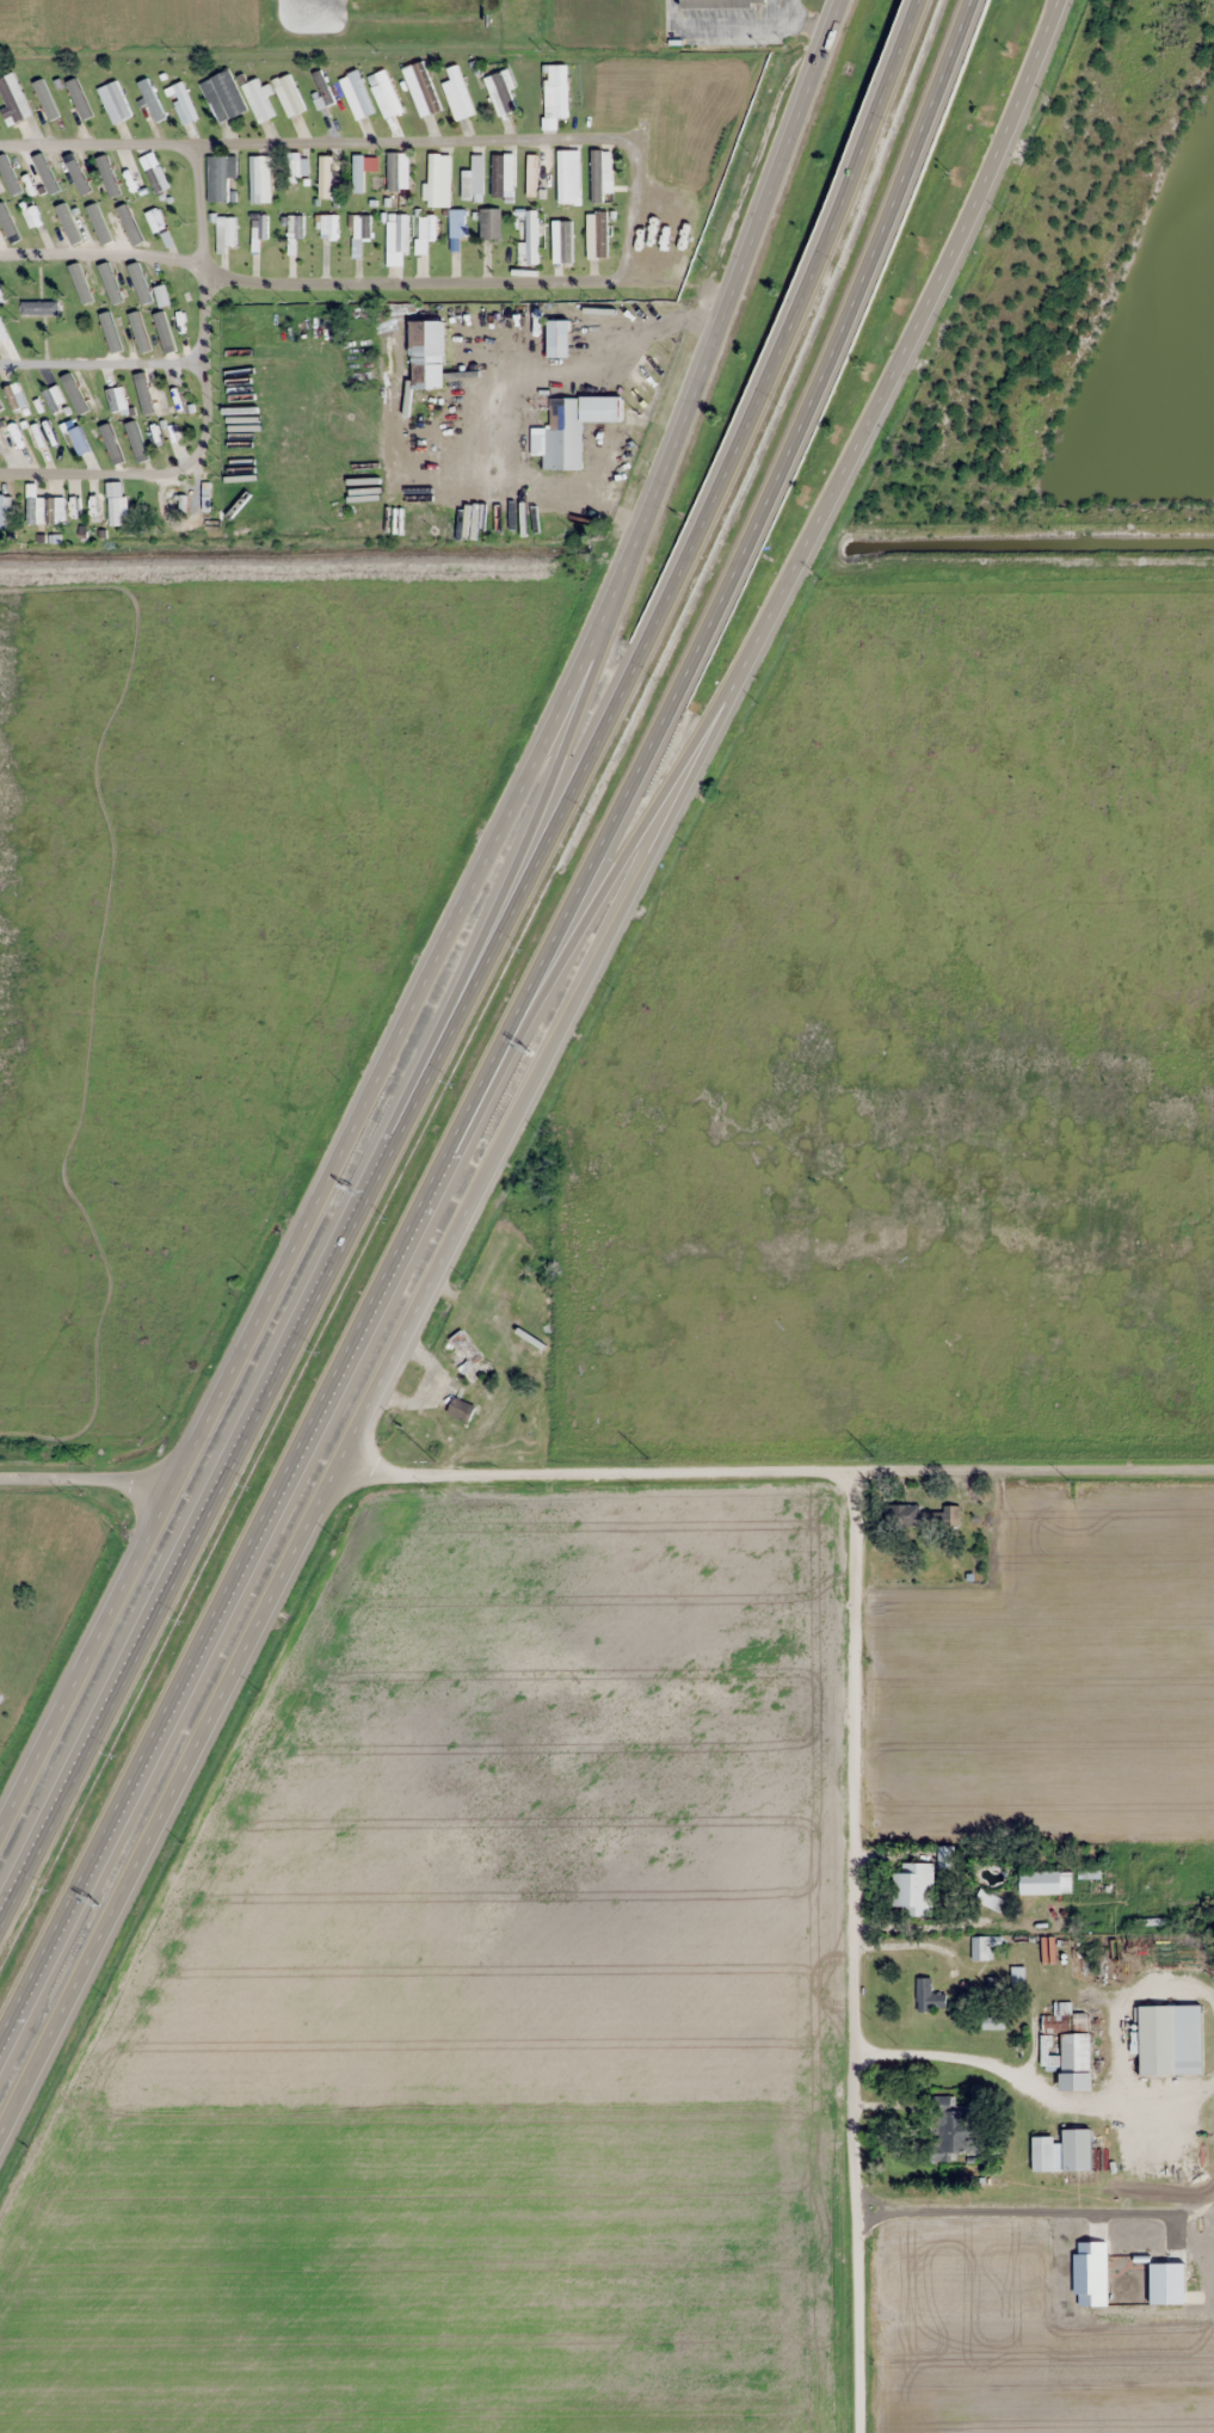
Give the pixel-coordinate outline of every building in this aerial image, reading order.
[(781,6),(781,0),(681,0),(682,8),(781,6)] [(422,118),(442,109),(422,60),(402,69),(422,118)] [(442,83),(456,121),(475,114),(457,64),(446,68),(451,80),(442,83)] [(246,110),(229,69),(200,81),(218,122),(246,110)] [(346,88),(358,118),(375,111),(358,69),(348,73),(352,85),(346,88)] [(516,110),(502,71),(484,77),(499,116),(516,110)] [(272,81),(289,117),(306,109),(288,73),(272,81)] [(241,85),(259,123),(274,116),(256,78),(241,85)] [(130,117),(119,80),(99,87),(111,123),(130,117)] [(173,85),(188,122),(198,118),(183,81),(173,85)] [(32,86),(46,122),(56,118),(42,82),(32,86)] [(381,88),(393,114),(401,110),(390,85),(381,88)] [(74,106),(68,109),(76,125),(100,114),(89,89),(70,98),(74,106)] [(558,204),(580,204),(580,159),(569,159),(569,149),(558,149),(558,204)] [(612,149),(591,149),(591,202),(612,202),(612,149)] [(440,152),(428,152),(428,206),(440,206),(440,152)] [(513,153),(492,153),(492,197),(513,197),(513,153)] [(364,192),(364,154),(353,154),(353,192),(364,192)] [(399,154),(388,154),(388,187),(399,187),(399,154)] [(527,195),(536,195),(536,154),(527,154),(527,195)] [(207,202),(234,202),(234,190),(228,190),(228,178),(237,178),(237,155),(207,155),(207,202)] [(330,155),(319,155),(319,197),(330,197),(330,155)] [(483,155),(472,155),(472,169),(462,169),(462,197),(483,197),(483,155)] [(270,168),(260,168),(260,156),(250,156),(250,202),(270,202),(270,168)] [(166,226),(157,207),(146,213),(155,232),(166,226)] [(501,238),(501,208),(479,208),(479,238),(501,238)] [(449,209),(449,237),(466,237),(466,209),(449,209)] [(537,209),(526,209),(526,243),(520,243),(520,264),(537,264),(537,209)] [(607,212),(587,212),(587,258),(607,258),(607,212)] [(251,214),(251,253),(263,253),(263,214),(251,214)] [(303,214),(288,214),(288,238),(303,238),(303,214)] [(338,239),(338,214),(319,214),(319,239),(338,239)] [(370,239),(370,214),(353,214),(353,239),(370,239)] [(407,214),(387,214),(387,252),(407,252),(407,214)] [(435,214),(418,214),(418,238),(435,238),(435,214)] [(234,240),(234,216),(219,216),(220,240),(234,240)] [(58,301),(21,301),(21,315),(58,315),(58,301)] [(410,319),(410,389),(445,389),(445,319),(410,319)] [(25,405),(17,383),(4,388),(12,410),(25,405)] [(44,390),(50,413),(62,410),(57,387),(44,390)] [(125,413),(125,388),(111,388),(111,413),(125,413)] [(582,398),(546,398),(546,469),(582,469),(582,398)] [(1,433),(13,455),(27,447),(15,425),(1,433)] [(68,431),(80,455),(90,450),(78,426),(68,431)] [(125,495),(121,495),(121,482),(108,482),(108,526),(125,526),(125,495)] [(10,525),(10,495),(0,495),(0,525),(10,525)] [(27,524),(44,524),(44,497),(27,497),(27,524)] [(47,497),(48,524),(64,523),(64,497),(47,497)] [(492,1363),(459,1331),(441,1349),(473,1382),(492,1363)] [(468,1422),(475,1407),(454,1397),(447,1412),(468,1422)] [(920,1505),(886,1505),(886,1527),(920,1527),(920,1505)] [(943,1535),(959,1535),(959,1506),(943,1506),(943,1535)] [(932,1863),(899,1863),(899,1916),(932,1916),(932,1863)] [(1072,1895),(1072,1872),(1020,1872),(1020,1895),(1072,1895)] [(1004,1900),(980,1890),(975,1901),(999,1911),(1004,1900)] [(972,1937),(972,1960),(993,1960),(993,1937),(972,1937)] [(1024,1968),(1011,1968),(1011,1986),(1024,1986),(1024,1968)] [(947,1995),(932,1995),(932,1978),(917,1978),(917,2011),(947,2011),(947,1995)] [(1041,2067),(1061,2067),(1061,2092),(1092,2092),(1092,2033),(1071,2033),(1071,2003),(1054,2003),(1054,2016),(1041,2016),(1041,2067)] [(1176,2076),(1176,2006),(1140,2006),(1140,2076),(1176,2076)] [(1075,2031),(1087,2029),(1085,2014),(1073,2016),(1075,2031)] [(984,2030),(1004,2029),(1004,2018),(983,2018),(984,2030)] [(983,2153),(983,2111),(951,2112),(951,2096),(930,2097),(930,2162),(952,2162),(952,2153),(983,2153)] [(1092,2130),(1064,2130),(1064,2172),(1092,2172),(1092,2130)] [(1053,2172),(1053,2137),(1032,2137),(1032,2172),(1053,2172)]
